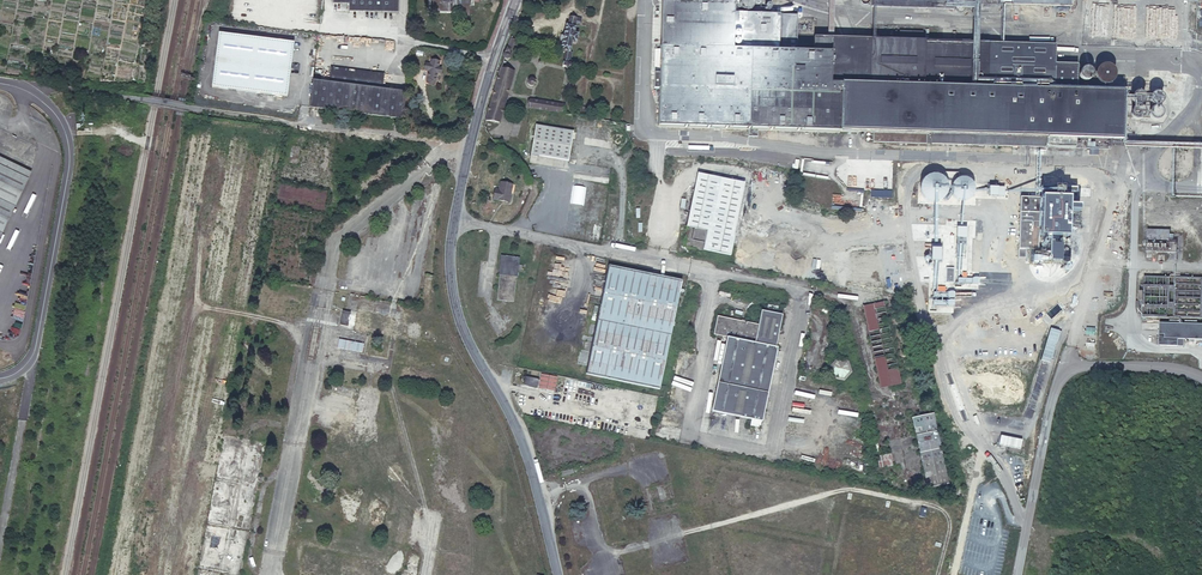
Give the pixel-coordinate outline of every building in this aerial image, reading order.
[(407,11),(408,0),(344,0),(344,2),(359,2),(359,10),(407,11)] [(484,17),(484,6),(487,6),(487,0),(445,0),(444,12),(451,13),(452,11),(453,11),(454,13),(471,13),(471,6),(475,6),(475,17),(484,17)] [(874,133),(873,143),(929,145),(929,135),(971,136),(971,146),(1106,150),(1106,140),(1120,141),(1120,119),(1129,119),(1131,121),(1133,122),(1135,122),(1137,121),(1138,120),(1149,120),(1151,122),(1152,122),(1154,123),(1155,123),(1157,122),(1159,121),(1160,119),(1160,118),(1161,115),(1160,113),(1159,112),(1159,105),(1161,103),(1161,101),(1161,98),(1160,95),(1158,94),(1156,93),(1153,94),(1151,95),(1150,97),(1139,96),(1138,95),(1136,94),(1134,93),(1132,94),(1131,95),(1130,96),(1121,95),(1121,92),(1090,91),(1090,86),(1091,67),(1056,65),(1056,45),(987,43),(987,34),(961,34),(960,41),(811,36),(810,48),(794,47),(795,28),(801,29),(802,20),(793,19),(793,14),(748,12),(748,5),(727,4),(727,0),(681,0),(680,3),(656,2),(654,74),(646,74),(645,88),(653,88),(652,126),(745,129),(744,136),(753,136),(753,129),(874,133)] [(870,7),(952,9),(952,0),(870,0),(870,7)] [(571,69),(572,69),(573,63),(570,63),(571,53),(570,53),(571,44),(575,45),(577,34),(573,33),(575,23),(580,24),(581,17),(569,15),(568,25),(566,25),(561,49),(563,50),(563,52),(565,52),(563,65),(567,66),(567,67),(568,68),(568,69),(569,69),(570,69),(571,69)] [(216,33),(209,87),(284,98),(292,42),(216,33)] [(377,43),(377,50),(394,51),(394,39),(371,38),(370,43),(377,43)] [(519,43),(511,40),(504,58),(504,59),(505,60),(507,60),(508,60),(509,59),(511,58),(511,56),(510,54),(512,50),(516,51),(519,43)] [(428,65),(427,72),(425,83),(435,84),(436,73),(438,74),(439,68),(436,68),(437,62),(428,61),(428,65)] [(312,82),(308,109),(402,121),(405,94),(377,90),(380,75),(327,67),(324,83),(312,82)] [(531,81),(529,82),(529,83),(528,85),(529,86),(530,88),(532,89),(534,89),(536,88),(537,87),(537,85),(537,83),(536,82),(534,81),(532,80),(531,81)] [(532,101),(530,109),(550,112),(554,113),(565,115),(566,107),(532,101)] [(551,128),(546,127),(536,125),(531,155),(569,161),(575,132),(551,128)] [(28,177),(32,169),(0,153),(0,164),(28,177)] [(575,156),(574,163),(609,169),(610,163),(575,156)] [(28,177),(0,164),(0,238),(28,177)] [(696,171),(682,244),(729,254),(743,181),(696,171)] [(496,181),(495,191),(512,194),(515,176),(502,174),(501,181),(496,181)] [(1030,208),(1027,208),(1026,217),(1041,218),(1041,209),(1045,209),(1045,200),(1030,200),(1030,208)] [(987,208),(986,270),(1003,270),(1004,208),(987,208)] [(1145,257),(1151,257),(1175,258),(1175,250),(1166,250),(1167,236),(1146,235),(1145,257)] [(950,244),(948,291),(963,291),(965,245),(950,244)] [(873,252),(853,257),(881,388),(902,384),(873,252)] [(505,275),(504,282),(501,299),(507,300),(517,302),(519,290),(521,277),(518,277),(521,258),(503,254),(500,269),(505,275)] [(596,323),(669,338),(681,279),(608,265),(596,323)] [(425,279),(419,314),(426,315),(430,297),(427,297),(430,280),(425,279)] [(1145,324),(1201,326),(1201,282),(1146,280),(1145,324)] [(508,291),(519,289),(518,281),(507,282),(508,291)] [(723,350),(775,360),(778,346),(776,345),(783,313),(761,309),(758,323),(717,314),(713,333),(726,335),(723,350)] [(346,331),(349,317),(341,315),(338,329),(346,331)] [(411,323),(408,336),(414,337),(417,324),(411,323)] [(659,389),(669,338),(596,323),(586,374),(659,389)] [(1158,330),(1157,352),(1184,353),(1184,347),(1201,348),(1201,332),(1158,330)] [(763,419),(775,360),(723,350),(711,409),(751,418),(750,424),(760,426),(761,419),(763,419)] [(848,362),(838,360),(831,367),(834,378),(845,380),(851,372),(848,362)] [(540,373),(538,387),(555,390),(557,376),(540,373)] [(525,377),(523,384),(537,386),(539,379),(525,377)] [(950,484),(934,414),(913,418),(928,489),(950,484)] [(890,455),(878,457),(880,468),(892,466),(890,455)]
